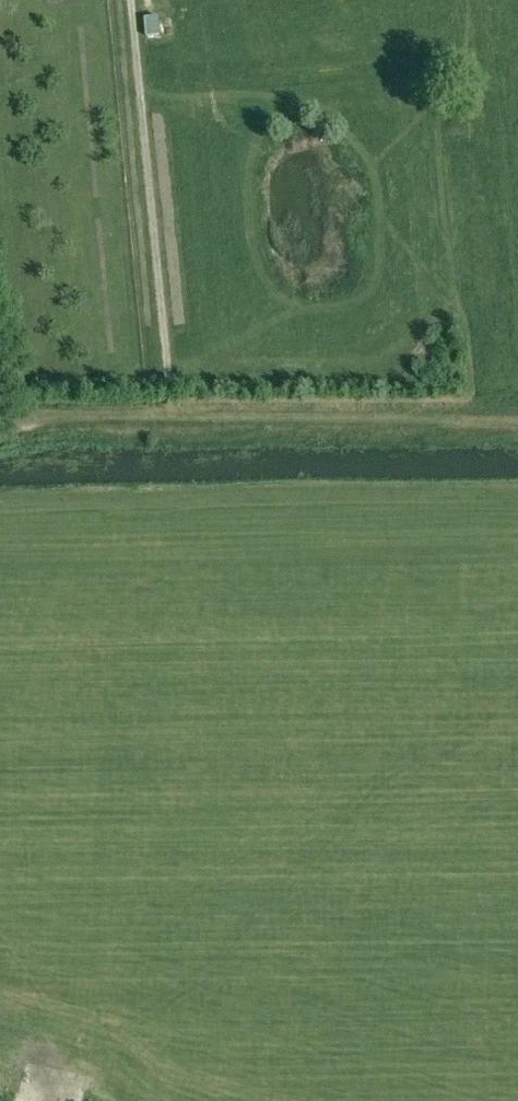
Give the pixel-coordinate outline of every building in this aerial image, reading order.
[(164,7),(149,8),(151,28),(165,26),(164,7)]
